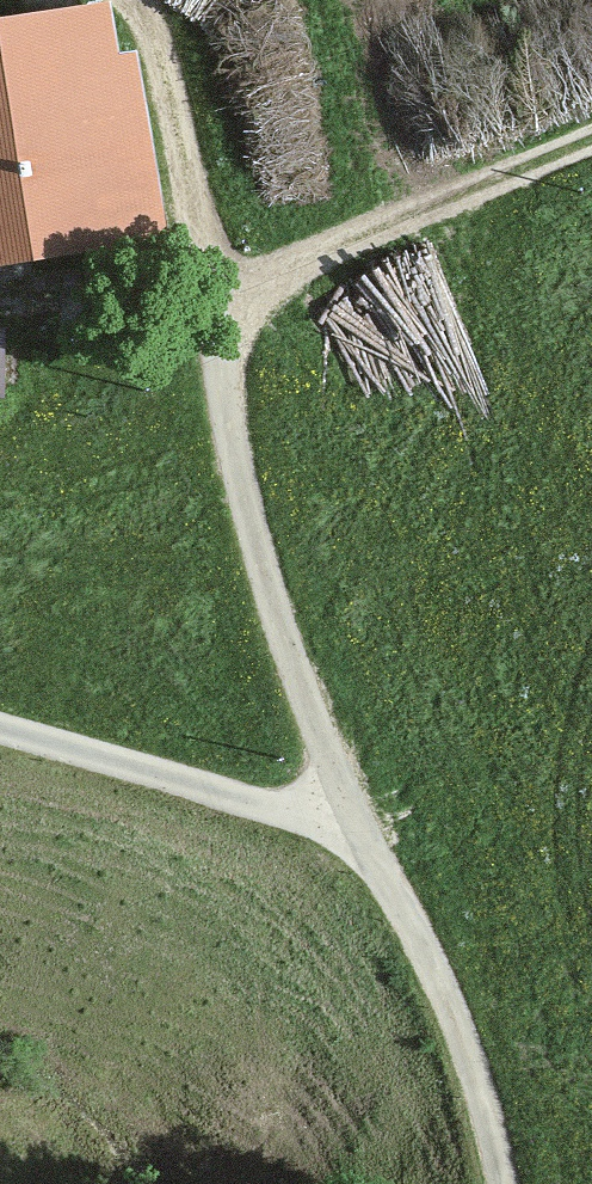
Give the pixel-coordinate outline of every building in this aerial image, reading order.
[(0,28),(0,266),(134,243),(95,12),(0,28)] [(11,387),(15,321),(0,320),(0,386),(11,387)]
